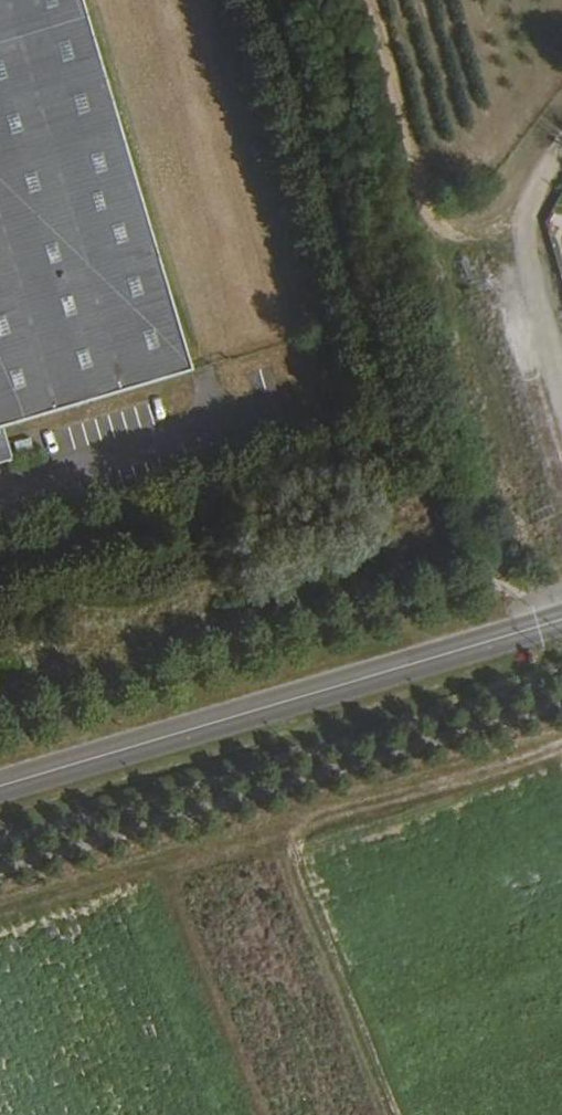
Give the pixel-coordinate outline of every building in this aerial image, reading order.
[(61,0),(0,0),(0,398),(161,350),(61,0)]
